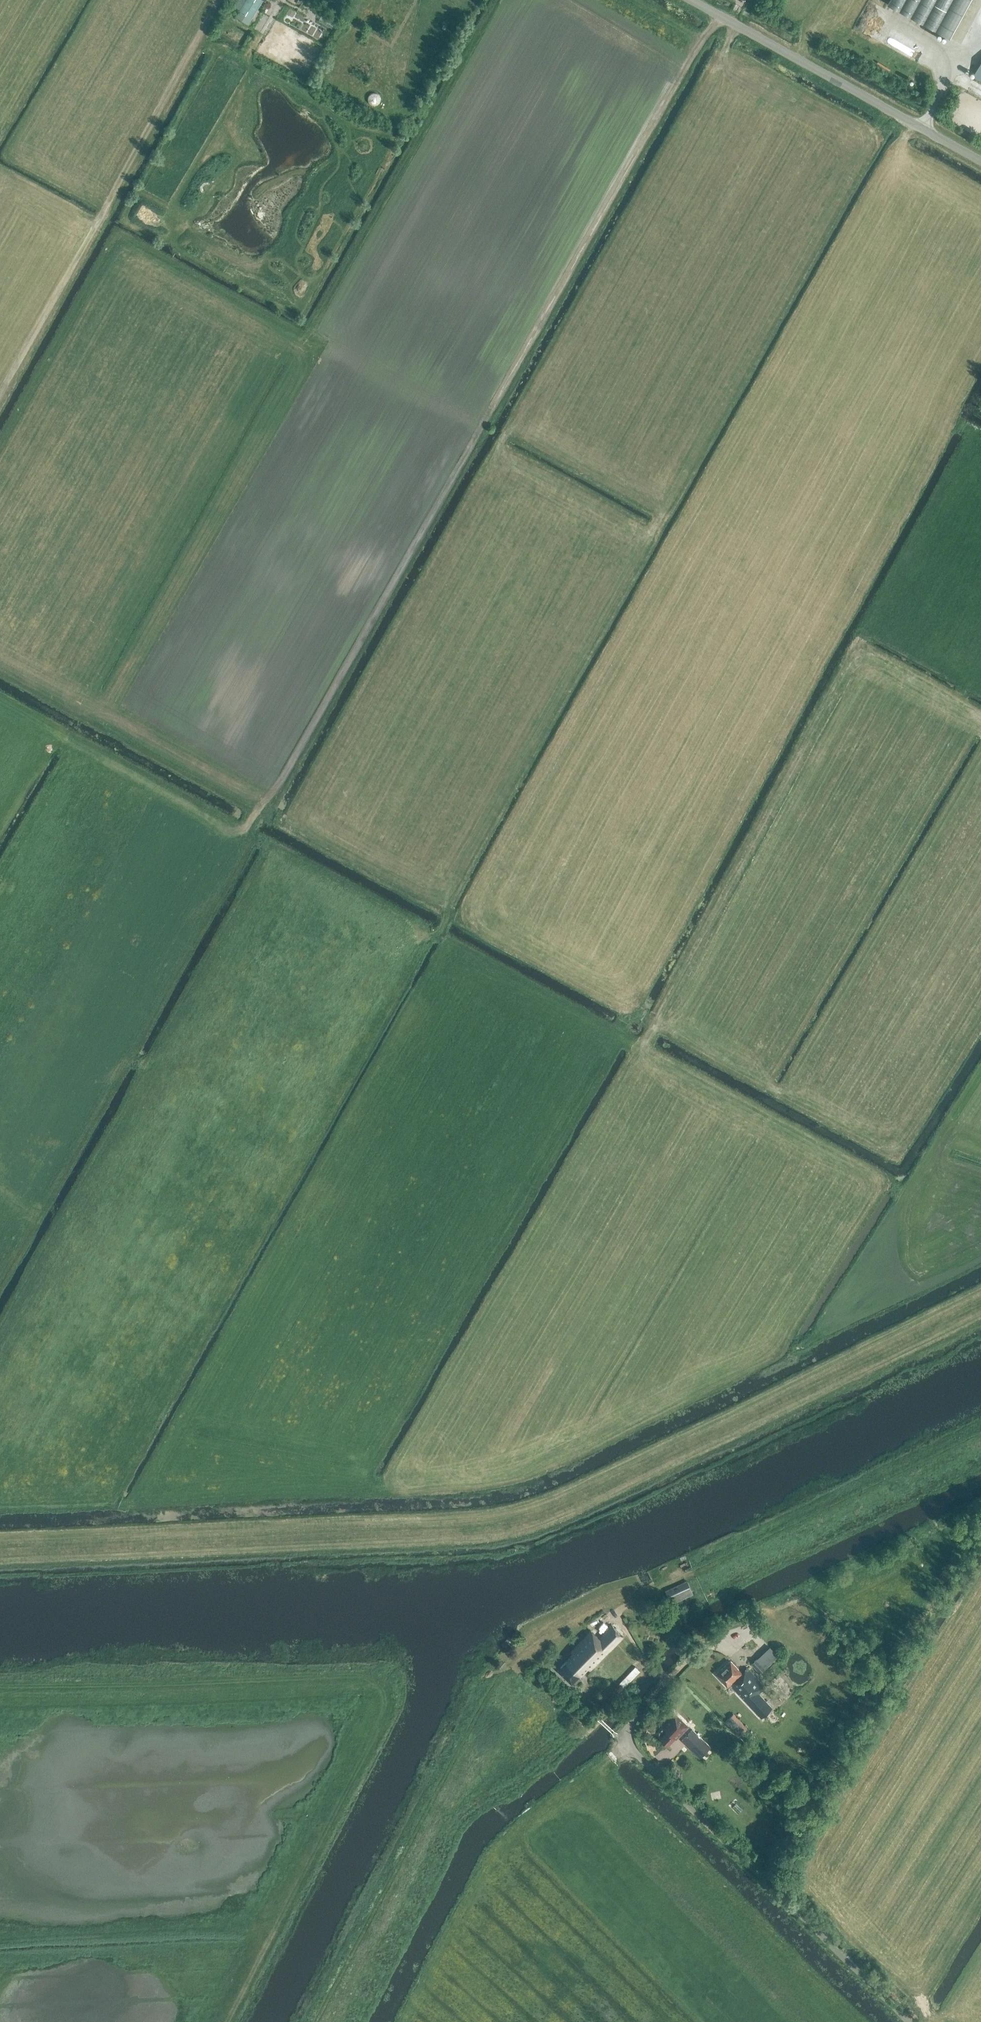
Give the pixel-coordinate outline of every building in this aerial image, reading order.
[(263,0),(262,0),(246,0),(239,11),(251,19),(263,0)] [(886,4),(949,38),(970,0),(888,0),(886,4)] [(332,29),(328,26),(329,24),(319,19),(316,26),(319,28),(315,35),(326,41),(332,29)] [(973,77),(980,81),(980,61),(973,77)] [(366,103),(376,104),(377,95),(367,94),(366,103)] [(671,1603),(692,1593),(687,1581),(665,1591),(671,1603)] [(609,1649),(622,1636),(611,1625),(599,1638),(590,1630),(571,1651),(573,1653),(557,1669),(571,1683),(587,1666),(589,1669),(609,1649)] [(759,1672),(764,1667),(756,1659),(751,1664),(759,1672)] [(741,1673),(730,1661),(716,1674),(727,1686),(729,1684),(761,1718),(772,1708),(758,1693),(765,1687),(747,1667),(741,1673)] [(622,1690),(640,1671),(635,1666),(617,1685),(622,1690)] [(676,1737),(687,1725),(673,1711),(661,1724),(664,1727),(657,1734),(660,1737),(659,1737),(667,1745),(675,1736),(676,1737)] [(771,1724),(777,1719),(772,1713),(766,1719),(771,1724)] [(738,1736),(746,1728),(741,1722),(733,1714),(724,1721),(738,1736)] [(699,1758),(710,1747),(693,1730),(682,1741),(699,1758)]
